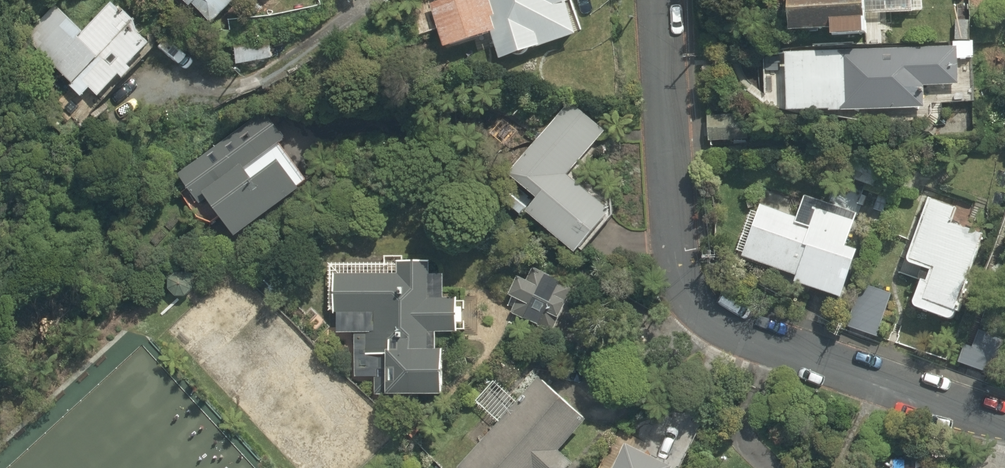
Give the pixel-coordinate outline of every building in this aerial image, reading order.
[(57,4),(21,38),(78,99),(88,90),(94,97),(115,77),(122,84),(136,71),(131,66),(151,48),(106,0),(104,0),(77,25),(57,4)] [(205,25),(229,0),(179,0),(205,25)] [(573,33),(584,30),(574,0),(426,0),(439,44),(486,30),(495,57),(573,33)] [(866,41),(866,18),(911,19),(911,0),(782,0),(782,32),(826,32),(826,41),(866,41)] [(785,109),(926,109),(926,104),(971,104),(971,50),(785,49),(785,109)] [(534,200),(522,216),(576,255),(611,207),(568,176),(603,127),(559,96),(501,177),(534,200)] [(297,196),(273,162),(268,154),(294,136),(274,106),(175,175),(197,208),(207,201),(233,239),(297,196)] [(870,203),(804,179),(794,208),(759,196),(737,256),(793,276),(790,285),(834,301),(870,203)] [(925,268),(913,310),(952,321),(984,209),(923,191),(902,262),(925,268)] [(493,290),(546,330),(572,295),(519,255),(493,290)] [(327,277),(327,314),(336,314),(336,337),(348,337),(349,377),(375,377),(375,396),(437,395),(436,335),(460,335),(459,293),(442,294),(441,275),(427,275),(427,263),(396,264),(397,276),(327,277)] [(585,412),(537,374),(461,467),(563,467),(571,459),(557,448),(585,412)] [(670,467),(615,443),(604,467),(669,467),(670,467)]
